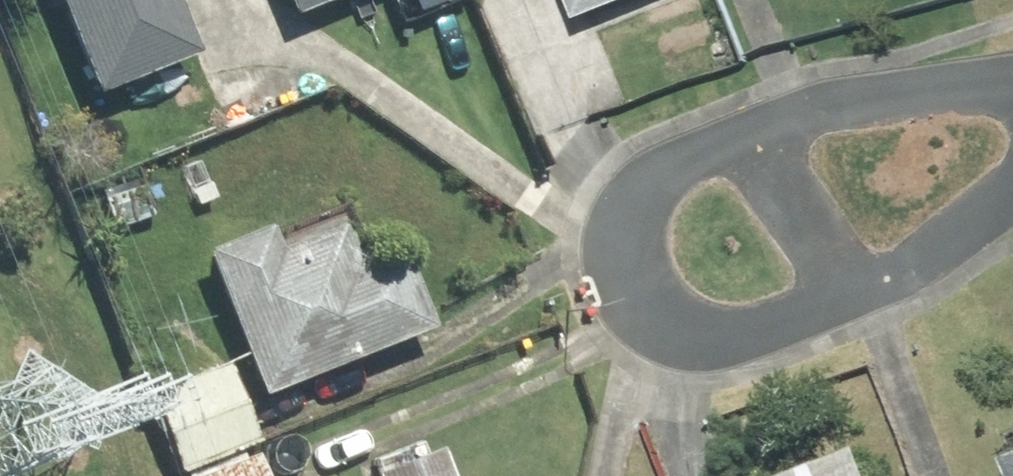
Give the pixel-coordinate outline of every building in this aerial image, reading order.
[(103,94),(212,53),(192,0),(69,0),(103,94)] [(306,11),(333,0),(301,0),(306,11)] [(594,22),(650,0),(585,0),(594,22)] [(265,390),(440,323),(407,236),(364,252),(353,223),(283,249),(274,226),(211,250),(265,390)] [(190,475),(268,448),(235,356),(157,383),(190,475)] [(877,442),(790,475),(890,475),(877,442)] [(446,443),(381,466),(384,475),(458,475),(446,443)] [(190,475),(278,475),(268,448),(190,475)]
